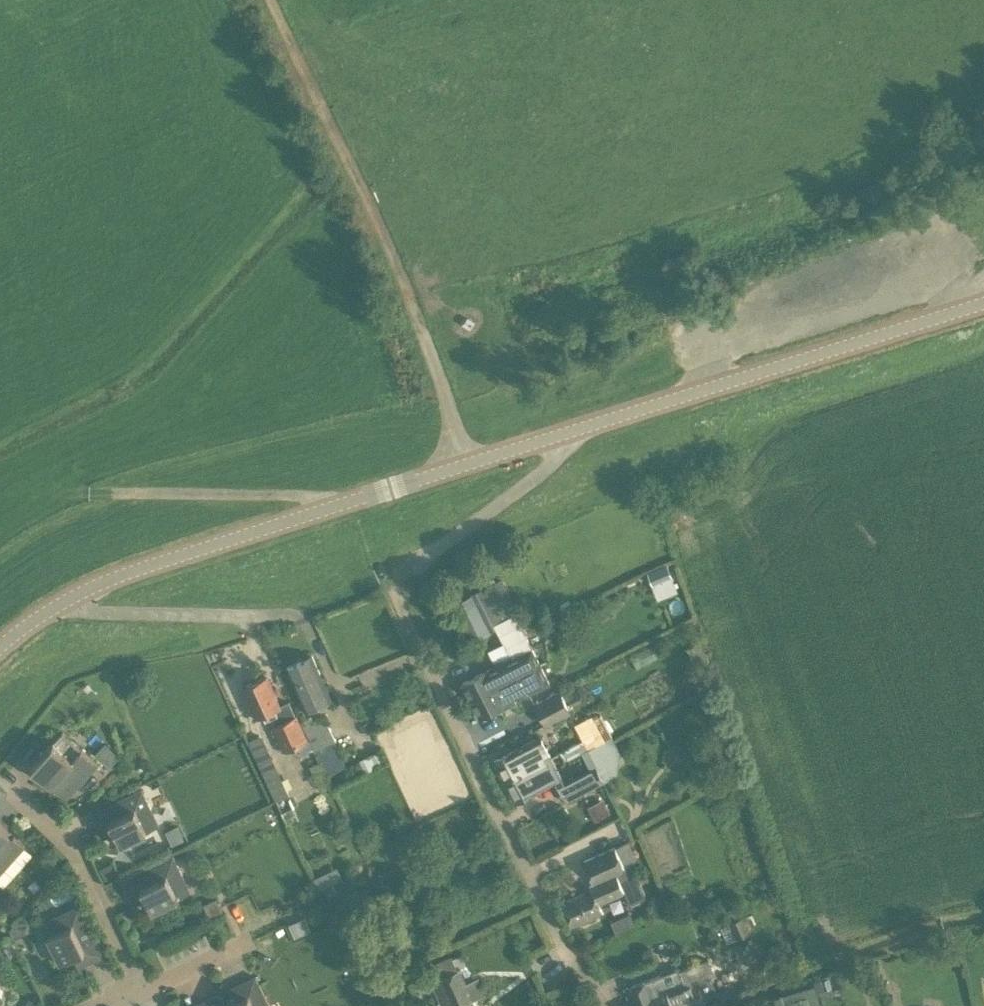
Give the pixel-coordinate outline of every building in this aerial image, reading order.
[(666,564),(648,572),(652,583),(671,575),(666,564)] [(462,681),(471,700),(541,663),(509,601),(512,599),(502,579),(472,593),(472,594),(452,603),(471,641),(497,628),(512,657),(499,663),(499,662),(462,681)] [(337,617),(326,621),(330,631),(341,627),(337,617)] [(705,651),(691,656),(694,665),(708,660),(705,651)] [(306,709),(331,698),(312,655),(287,667),(306,709)] [(479,717),(516,698),(550,682),(541,663),(471,700),(479,717)] [(285,750),(289,749),(292,749),(296,747),(297,745),(309,739),(297,715),(295,715),(289,701),(280,705),(266,675),(242,686),(257,717),(263,714),(265,719),(270,717),(285,750)] [(545,723),(571,711),(559,688),(534,700),(545,723)] [(587,747),(612,735),(601,713),(583,722),(584,722),(575,726),(582,739),(563,748),(568,757),(587,747)] [(336,739),(324,715),(303,725),(315,749),(316,749),(327,773),(338,768),(345,765),(334,740),(336,739)] [(81,749),(62,731),(31,765),(41,775),(42,775),(66,797),(98,763),(81,748),(81,749)] [(262,735),(248,742),(276,802),(289,797),(284,786),(274,762),(262,735)] [(546,757),(550,755),(540,735),(514,750),(494,761),(503,779),(537,762),(546,757)] [(619,749),(612,735),(587,747),(596,765),(603,779),(617,772),(619,749)] [(105,742),(96,752),(110,765),(119,755),(105,742)] [(537,762),(503,779),(515,802),(557,779),(546,757),(537,762)] [(591,785),(603,779),(596,765),(584,771),(561,783),(568,797),(591,785)] [(103,837),(115,832),(121,843),(147,831),(146,831),(159,825),(141,789),(91,813),(103,837)] [(605,796),(589,804),(597,818),(612,810),(605,796)] [(25,845),(0,823),(0,873),(25,845)] [(646,896),(633,865),(626,868),(615,845),(583,859),(593,882),(589,883),(591,889),(561,902),(572,927),(603,913),(599,904),(625,893),(630,903),(646,896)] [(190,891),(173,855),(123,879),(134,904),(147,898),(152,910),(178,897),(190,891)] [(78,967),(103,955),(79,905),(43,922),(49,934),(48,935),(61,960),(72,955),(78,967)] [(726,914),(729,922),(728,922),(736,939),(752,931),(744,915),(743,915),(739,907),(726,914)] [(290,923),(295,935),(309,928),(304,916),(290,923)] [(631,1005),(695,1005),(705,1002),(704,999),(717,993),(711,975),(714,974),(708,959),(681,969),(680,967),(646,981),(624,989),(631,1005)] [(461,968),(430,981),(441,1005),(457,1005),(474,999),(461,968)] [(226,1005),(270,1005),(255,975),(231,987),(236,1000),(226,1005)] [(785,1002),(807,995),(810,1005),(821,1005),(814,984),(773,997),(776,1005),(786,1005),(785,1002)] [(226,1005),(220,993),(196,1004),(197,1005),(226,1005)]
